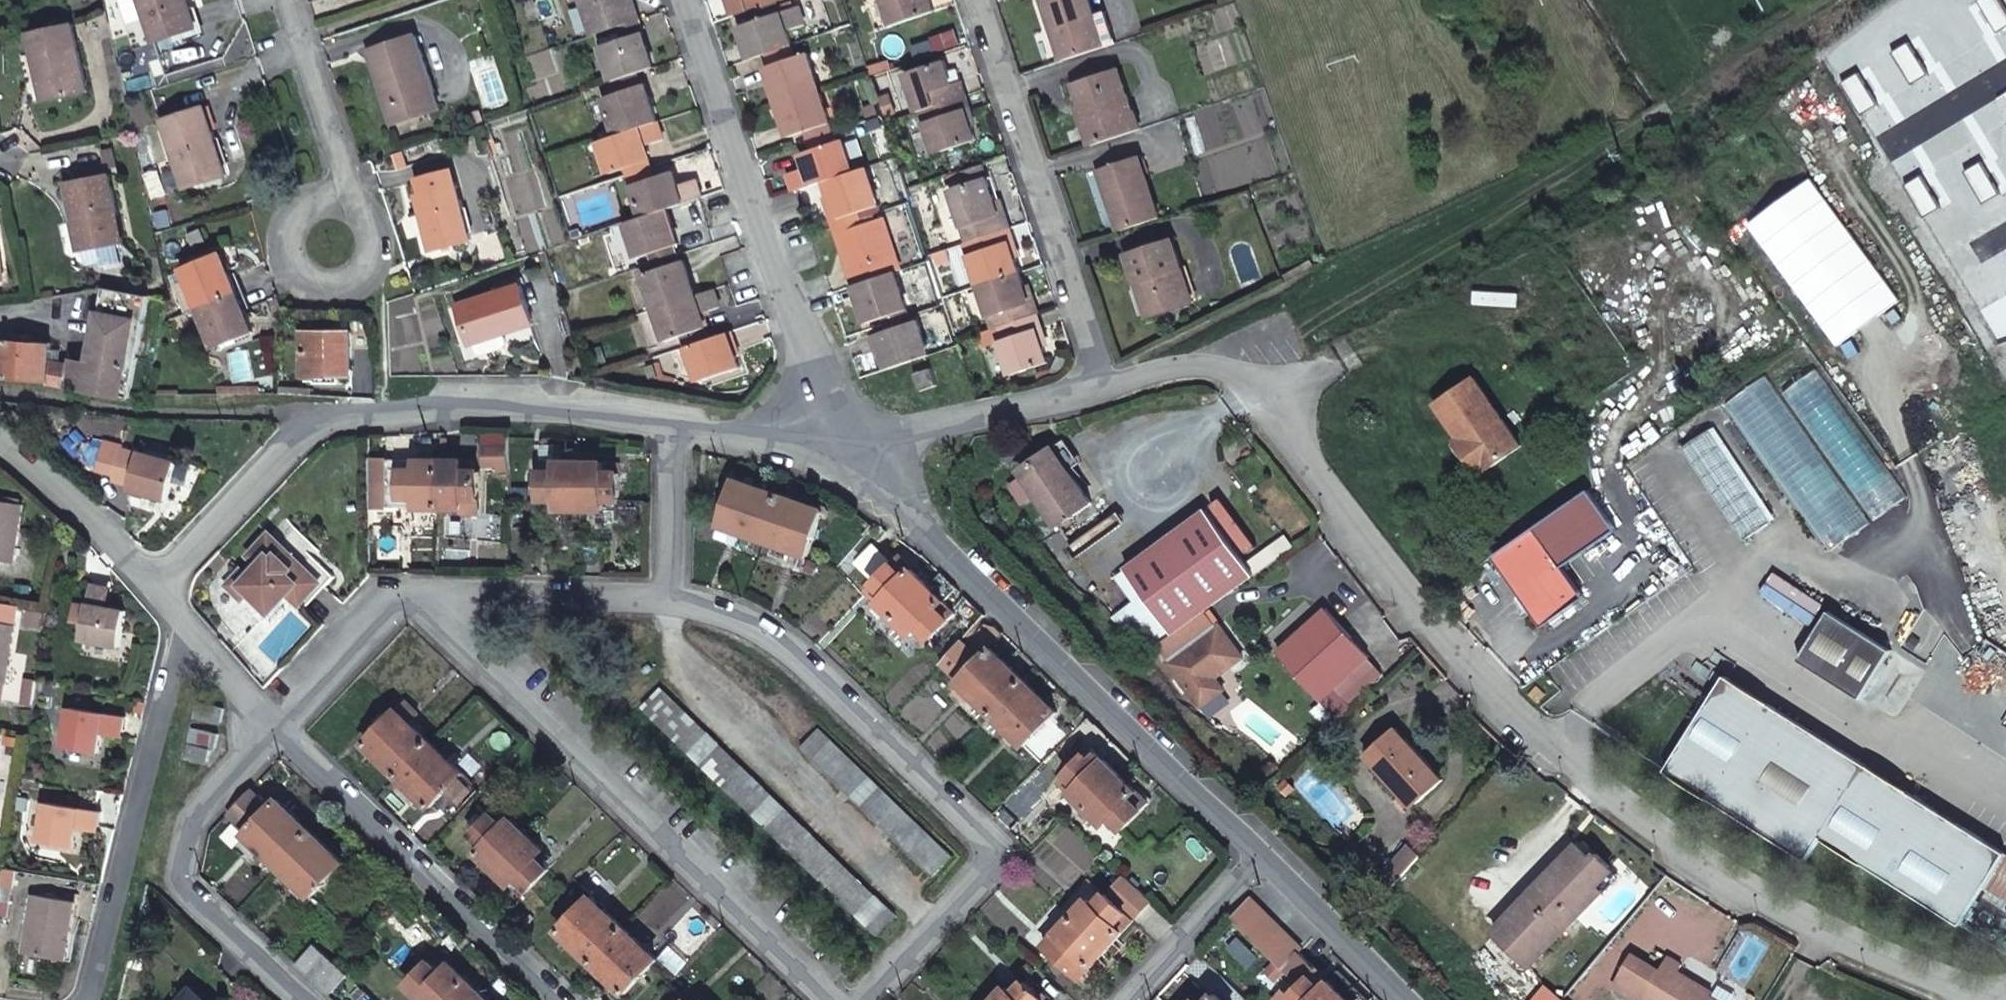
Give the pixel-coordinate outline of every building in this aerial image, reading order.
[(158,41),(200,29),(191,0),(146,0),(158,41)] [(599,23),(601,22),(644,7),(641,0),(591,0),(599,23)] [(766,17),(790,9),(787,0),(778,0),(762,6),(766,17)] [(898,17),(940,3),(939,0),(892,0),(898,17)] [(1114,44),(1099,0),(1056,0),(1075,57),(1114,44)] [(772,51),(801,41),(795,23),(812,18),(807,3),(790,9),(766,17),(750,23),(761,55),(772,51)] [(649,21),(644,7),(601,22),(606,36),(649,21)] [(606,36),(617,68),(640,60),(660,53),(649,21),(606,36)] [(32,31),(40,70),(46,69),(52,97),(91,89),(76,22),(32,31)] [(422,35),(382,51),(398,98),(394,99),(401,120),(447,103),(422,35)] [(786,98),(828,83),(816,49),(805,53),(801,41),(772,51),(777,63),(774,64),(786,98)] [(398,98),(382,51),(378,52),(394,99),(398,98)] [(915,67),(929,107),(974,91),(969,74),(963,76),(955,53),(915,67)] [(640,60),(617,68),(621,80),(645,72),(640,60)] [(1084,75),(1086,80),(1129,65),(1127,60),(1084,75)] [(1103,143),(1152,127),(1129,65),(1086,80),(1100,122),(1097,123),(1103,143)] [(1850,65),(1845,69),(1864,99),(1869,95),(1850,65)] [(46,69),(40,70),(46,98),(52,97),(46,69)] [(1845,69),(1836,74),(1855,104),(1864,99),(1845,69)] [(645,72),(621,80),(611,83),(624,122),(663,108),(649,70),(645,72)] [(840,117),(828,83),(786,98),(799,132),(815,126),(840,117)] [(979,105),(974,91),(929,107),(945,149),(983,136),(973,107),(979,105)] [(229,176),(209,108),(168,119),(187,188),(229,176)] [(624,122),(606,128),(616,159),(655,145),(652,133),(669,127),(663,108),(624,122)] [(818,135),(843,126),(840,117),(815,126),(818,135)] [(848,140),(843,126),(818,135),(823,149),(848,140)] [(835,178),(869,167),(858,136),(848,140),(823,149),(814,153),(818,167),(800,173),(804,189),(835,178)] [(655,145),(616,159),(619,167),(658,153),(655,145)] [(1996,151),(2001,167),(2005,166),(2005,147),(1996,151)] [(1996,151),(1990,153),(1996,169),(2001,167),(1996,151)] [(1897,155),(1916,185),(1921,182),(1902,152),(1897,155)] [(619,167),(617,167),(632,211),(671,197),(707,184),(702,169),(667,182),(658,153),(619,167)] [(1132,229),(1172,215),(1151,155),(1112,168),(1132,229)] [(1916,185),(1897,155),(1888,161),(1890,165),(1904,186),(1907,191),(1916,185)] [(993,159),(976,165),(981,180),(997,174),(998,174),(993,159)] [(1890,165),(1882,171),(1895,192),(1904,186),(1890,165)] [(881,200),(869,167),(835,178),(839,193),(846,213),(861,207),(881,200)] [(129,239),(115,171),(74,181),(87,248),(129,239)] [(1001,186),(1008,183),(1004,171),(998,174),(997,174),(1001,186)] [(961,186),(965,198),(1001,186),(997,174),(981,180),(961,186)] [(1016,205),(1008,183),(1001,186),(1008,208),(1016,205)] [(480,235),(463,185),(424,200),(441,249),(480,235)] [(1001,186),(965,198),(978,237),(1020,224),(1022,223),(1016,205),(1008,208),(1001,186)] [(840,223),(864,214),(861,207),(846,213),(839,193),(830,197),(840,223)] [(671,197),(632,211),(644,246),(679,234),(684,232),(671,197)] [(867,221),(864,214),(840,223),(842,229),(867,221)] [(860,281),(898,268),(880,216),(867,221),(842,229),(860,281)] [(978,237),(975,238),(989,280),(1030,266),(1021,238),(1024,237),(1020,224),(978,237)] [(682,244),(679,234),(644,246),(648,256),(682,244)] [(1141,253),(1152,287),(1160,284),(1169,311),(1206,298),(1185,239),(1141,253)] [(682,244),(648,256),(652,269),(687,256),(682,244)] [(191,266),(208,308),(247,292),(230,250),(191,266)] [(652,269),(662,297),(701,283),(691,255),(687,256),(652,269)] [(1030,266),(989,280),(1004,323),(1011,321),(1049,308),(1042,288),(1038,290),(1030,266)] [(911,304),(898,268),(860,281),(872,319),(889,313),(911,304)] [(545,313),(532,277),(470,299),(484,336),(488,335),(518,324),(545,313)] [(675,334),(691,328),(714,319),(708,302),(725,296),(718,277),(701,283),(662,297),(675,334)] [(1160,284),(1152,287),(1161,314),(1169,311),(1160,284)] [(0,352),(0,377),(36,380),(44,381),(136,398),(156,294),(113,287),(97,361),(81,358),(80,364),(60,361),(61,350),(53,348),(54,342),(2,337),(0,352)] [(247,292),(208,308),(222,343),(261,328),(247,292)] [(891,320),(914,313),(911,304),(889,313),(891,320)] [(1054,323),(1049,308),(1011,321),(1015,335),(1011,337),(1022,368),(1059,355),(1049,325),(1054,323)] [(916,320),(914,313),(891,320),(894,328),(916,320)] [(893,363),(933,350),(923,318),(916,320),(894,328),(883,332),(893,363)] [(691,328),(695,338),(718,330),(714,319),(691,328)] [(518,324),(488,335),(492,344),(497,347),(519,338),(521,333),(518,324)] [(718,330),(695,338),(705,368),(746,354),(735,324),(718,330)] [(365,330),(316,331),(316,375),(365,375),(365,330)] [(949,378),(944,361),(927,366),(931,382),(949,378)] [(1514,439),(1465,375),(1431,402),(1455,434),(1446,441),(1471,473),(1514,439)] [(1770,521),(1705,433),(1686,448),(1751,535),(1770,521)] [(172,494),(183,457),(146,446),(144,451),(123,445),(115,475),(136,481),(135,484),(172,494)] [(488,464),(512,465),(513,448),(488,448),(488,464)] [(1077,484),(1053,453),(1024,475),(1063,528),(1095,504),(1078,483),(1077,484)] [(371,456),(369,492),(401,493),(402,466),(419,466),(420,457),(371,456)] [(402,466),(401,493),(418,494),(418,504),(439,505),(441,457),(420,457),(419,466),(402,466)] [(465,459),(441,457),(439,505),(464,505),(465,496),(481,496),(482,469),(473,468),(465,468),(465,459)] [(543,458),(542,470),(557,471),(557,459),(543,458)] [(473,459),(465,459),(465,468),(473,468),(473,459)] [(542,470),(541,499),(556,500),(556,512),(580,513),(582,460),(557,459),(557,471),(542,470)] [(582,460),(580,513),(603,514),(603,502),(619,502),(620,474),(604,473),(604,461),(582,460)] [(720,525),(808,558),(825,514),(737,480),(720,525)] [(1587,490),(1493,554),(1541,623),(1580,596),(1560,566),(1614,529),(1587,490)] [(401,493),(369,492),(369,504),(418,504),(418,494),(401,493)] [(480,506),(481,496),(465,496),(464,505),(480,506)] [(1141,591),(1225,535),(1209,512),(1127,571),(1141,591)] [(0,515),(0,574),(10,576),(21,519),(0,515)] [(295,557),(287,565),(283,569),(271,556),(276,552),(282,546),(266,529),(246,549),(255,558),(243,570),(236,562),(223,576),(237,590),(243,583),(266,606),(284,588),(294,599),(315,578),(295,557)] [(1255,577),(1225,535),(1141,591),(1156,612),(1173,637),(1205,613),(1255,577)] [(876,545),(858,562),(878,582),(890,570),(896,565),(876,545)] [(283,569),(287,565),(276,552),(271,556),(283,569)] [(903,558),(896,565),(907,575),(914,568),(903,558)] [(890,570),(878,582),(876,585),(887,596),(880,603),(896,618),(930,585),(914,568),(907,575),(896,565),(890,570)] [(887,596),(876,585),(869,592),(880,603),(887,596)] [(945,600),(930,585),(896,618),(912,634),(919,627),(931,639),(950,619),(939,607),(945,600)] [(105,617),(110,596),(92,593),(87,616),(75,613),(71,631),(84,634),(80,651),(120,658),(127,622),(111,619),(105,617)] [(116,597),(110,596),(105,617),(111,619),(116,597)] [(957,612),(945,600),(939,607),(950,619),(957,612)] [(1368,658),(1325,609),(1277,652),(1320,701),(1368,658)] [(1887,649),(1825,611),(1795,660),(1857,699),(1887,649)] [(1156,612),(1128,631),(1146,656),(1156,648),(1173,637),(1156,612)] [(1167,663),(1166,665),(1197,709),(1222,692),(1213,680),(1242,660),(1218,627),(1216,628),(1205,613),(1173,637),(1156,648),(1167,663)] [(13,629),(0,626),(0,699),(13,629)] [(967,673),(960,680),(992,712),(1025,744),(1058,710),(993,646),(980,659),(967,673)] [(962,667),(967,673),(980,659),(976,654),(962,667)] [(1320,701),(1337,720),(1338,719),(1385,676),(1368,658),(1320,701)] [(1962,926),(1982,891),(2004,854),(1724,678),(1667,771),(1809,859),(1821,839),(1962,926)] [(32,707),(36,684),(25,683),(22,705),(32,707)] [(643,708),(700,765),(877,934),(894,914),(743,770),(661,689),(643,708)] [(1543,697),(1532,689),(1525,700),(1536,708),(1543,697)] [(405,700),(398,708),(406,716),(413,709),(405,700)] [(144,712),(146,703),(136,701),(135,710),(144,712)] [(200,703),(197,718),(223,725),(226,710),(200,703)] [(406,716),(398,708),(388,718),(374,733),(365,742),(430,804),(463,771),(406,716)] [(93,758),(97,742),(98,736),(118,740),(122,722),(65,710),(57,750),(93,758)] [(374,733),(388,718),(382,712),(368,727),(374,733)] [(193,728),(192,731),(219,738),(220,734),(193,728)] [(934,874),(944,862),(952,854),(822,729),(805,748),(831,775),(934,874)] [(219,738),(192,731),(186,755),(209,761),(212,749),(216,750),(219,738)] [(98,736),(97,742),(117,746),(118,740),(98,736)] [(1406,736),(1377,762),(1423,812),(1450,786),(1406,736)] [(1087,753),(1067,773),(1079,784),(1073,791),(1088,806),(1121,772),(1105,756),(1098,763),(1087,753)] [(1139,789),(1121,772),(1088,806),(1105,823),(1112,816),(1125,829),(1144,808),(1132,796),(1139,789)] [(1079,784),(1067,773),(1061,779),(1073,791),(1079,784)] [(229,806),(251,828),(272,805),(251,784),(229,806)] [(1151,801),(1139,789),(1132,796),(1144,808),(1151,801)] [(120,805),(122,798),(115,797),(113,804),(120,805)] [(248,831),(260,843),(282,863),(314,893),(344,861),(279,798),(272,805),(251,828),(248,831)] [(64,855),(67,839),(68,833),(89,837),(93,819),(38,807),(29,848),(64,855)] [(505,824),(493,812),(473,833),(485,845),(479,852),(496,868),(529,833),(513,817),(505,824)] [(254,849),(260,843),(248,831),(242,837),(254,849)] [(68,833),(67,839),(88,843),(89,837),(68,833)] [(529,833),(496,868),(512,883),(518,876),(530,888),(551,867),(538,855),(545,849),(529,833)] [(1521,974),(1603,889),(1595,881),(1609,866),(1595,853),(1590,857),(1577,844),(1541,882),(1546,888),(1536,899),(1530,893),(1485,940),(1521,974)] [(1387,874),(1397,885),(1423,857),(1411,846),(1387,874)] [(1982,891),(2005,906),(2005,856),(2004,854),(1982,891)] [(1595,881),(1603,889),(1617,874),(1609,866),(1595,881)] [(0,884),(0,885),(13,888),(16,871),(3,869),(0,884)] [(1117,924),(1124,931),(1152,901),(1124,874),(1108,892),(1128,912),(1117,924)] [(518,876),(512,883),(524,894),(530,888),(518,876)] [(1541,882),(1530,893),(1536,899),(1546,888),(1541,882)] [(1089,898),(1073,916),(1109,948),(1124,931),(1117,924),(1128,912),(1108,892),(1096,905),(1089,898)] [(561,930),(592,960),(626,992),(659,957),(593,894),(561,930)] [(67,964),(76,906),(36,900),(26,957),(67,964)] [(1073,916),(1058,933),(1064,940),(1054,951),(1074,970),(1085,958),(1092,965),(1109,948),(1073,916)] [(1064,940),(1058,933),(1047,944),(1054,951),(1064,940)] [(318,943),(299,962),(321,983),(339,963),(318,943)] [(440,951),(431,961),(442,971),(451,962),(440,951)] [(1085,958),(1074,970),(1082,977),(1092,965),(1085,958)] [(1708,990),(1678,974),(1681,969),(1666,960),(1659,973),(1633,958),(1614,990),(1632,999),(1708,999),(1703,997),(1708,990)] [(485,994),(451,962),(442,971),(431,961),(408,985),(425,999),(491,999),(485,994)] [(339,963),(321,983),(332,994),(350,974),(339,963)] [(1322,986),(1329,979),(1317,967),(1311,974),(1322,986)] [(1345,995),(1329,979),(1322,986),(1311,974),(1300,984),(1291,993),(1290,994),(1296,999),(1340,999),(1345,995)] [(1027,980),(1015,993),(1009,986),(996,999),(1046,999),(1047,999),(1027,980)] [(1566,998),(1547,983),(1533,999),(1564,999),(1566,998)] [(194,987),(182,999),(209,999),(194,987)] [(1285,987),(1274,998),(1276,999),(1296,999),(1290,994),(1291,993),(1285,987)]
